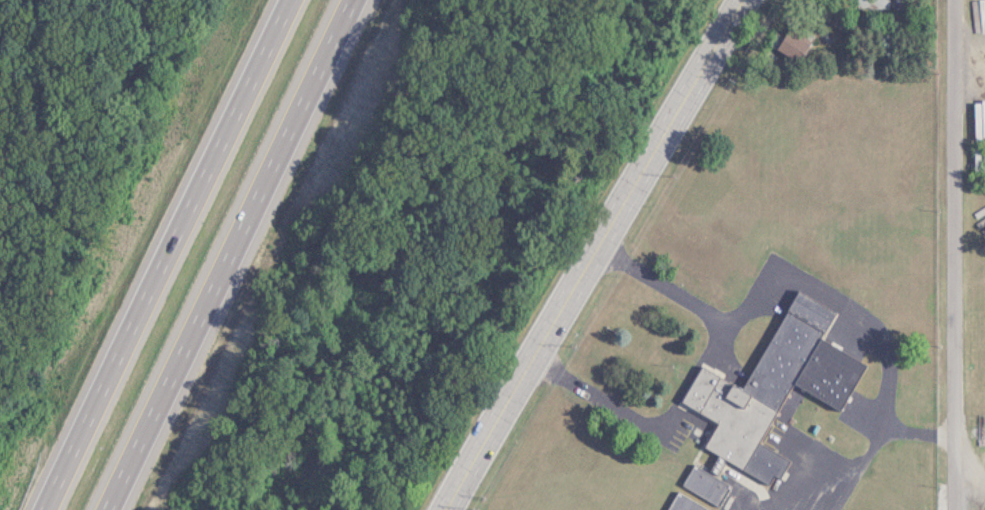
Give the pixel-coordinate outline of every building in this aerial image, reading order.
[(889,8),(889,0),(858,0),(858,8),(889,8)] [(775,50),(800,63),(811,45),(786,31),(775,50)] [(745,390),(700,367),(682,403),(718,422),(704,449),(771,484),(775,476),(780,478),(790,460),(760,444),(791,384),(841,410),(866,364),(821,340),(836,311),(796,291),(745,390)] [(732,486),(694,464),(682,486),(719,507),(732,486)] [(677,491),(667,509),(711,509),(677,491)]
